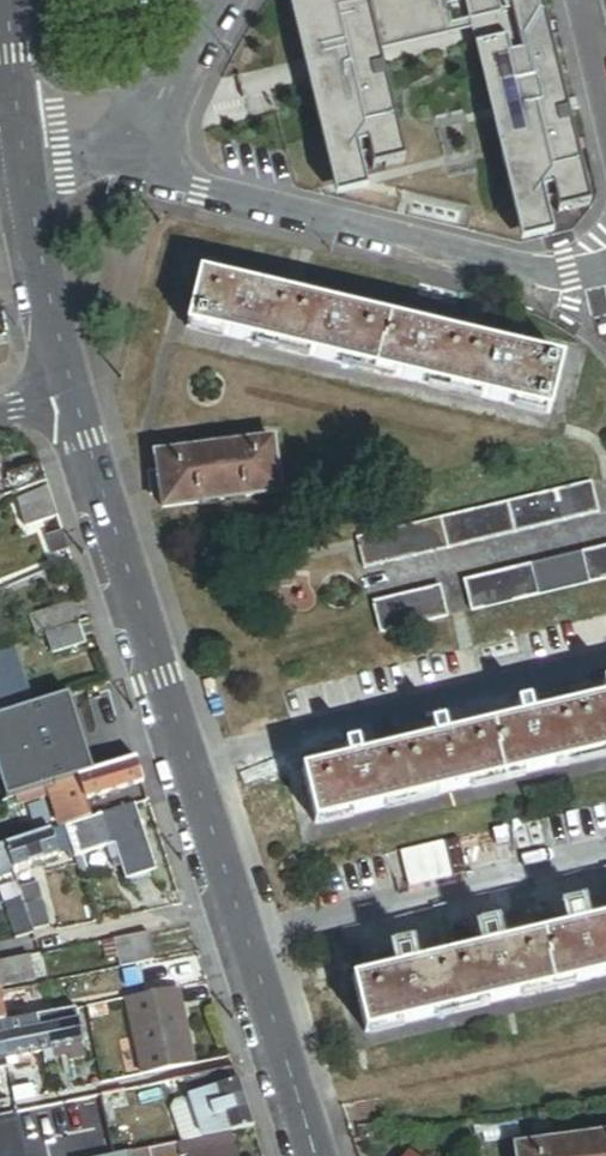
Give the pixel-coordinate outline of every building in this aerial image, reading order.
[(331,194),(352,189),(341,139),(352,137),(358,168),(399,159),(378,61),(474,40),(517,240),(550,233),(546,214),(589,204),(544,0),(501,0),(510,42),(496,45),(486,0),(289,0),(305,73),(331,194)] [(550,417),(563,363),(202,275),(189,330),(550,417)] [(278,496),(272,442),(157,455),(163,509),(278,496)] [(45,487),(39,469),(11,481),(17,498),(45,487)] [(589,480),(355,536),(363,569),(597,513),(589,480)] [(17,498),(15,499),(20,514),(51,504),(45,487),(17,498)] [(57,523),(51,504),(20,514),(26,534),(57,523)] [(52,561),(68,556),(62,537),(46,542),(52,561)] [(462,581),(470,613),(605,580),(605,545),(462,581)] [(439,586),(370,602),(378,633),(447,617),(439,586)] [(29,620),(34,637),(76,625),(71,608),(29,620)] [(84,649),(77,628),(44,638),(50,659),(84,649)] [(302,770),(315,825),(605,752),(605,694),(302,770)] [(80,740),(67,700),(56,704),(69,744),(80,740)] [(56,704),(0,722),(0,766),(69,744),(56,704)] [(80,740),(69,744),(0,766),(0,790),(6,807),(54,791),(92,779),(80,740)] [(87,807),(143,789),(136,765),(92,779),(54,791),(68,833),(92,825),(87,807)] [(147,815),(67,841),(72,857),(75,864),(83,861),(117,850),(119,858),(127,855),(132,869),(137,884),(166,875),(147,815)] [(67,841),(65,834),(51,838),(59,861),(72,857),(67,841)] [(59,861),(51,838),(6,853),(13,876),(59,861)] [(6,853),(0,855),(0,880),(13,876),(6,853)] [(124,871),(132,869),(127,855),(119,858),(124,871)] [(75,864),(81,882),(89,880),(83,861),(75,864)] [(35,881),(17,887),(20,896),(38,890),(35,881)] [(20,896),(25,911),(34,941),(53,935),(38,890),(20,896)] [(3,901),(8,916),(25,911),(20,896),(3,901)] [(18,949),(35,943),(34,941),(25,911),(8,916),(18,949)] [(354,984),(367,1038),(605,979),(605,922),(354,984)] [(153,959),(148,937),(116,944),(121,966),(153,959)] [(121,966),(116,944),(101,947),(106,969),(121,966)] [(47,984),(42,959),(26,962),(31,987),(47,984)] [(154,966),(153,959),(121,966),(122,972),(154,966)] [(26,962),(0,968),(0,993),(31,987),(26,962)] [(192,1067),(177,991),(128,1001),(144,1077),(192,1067)] [(18,995),(0,998),(0,1003),(5,1027),(18,1025),(24,1023),(18,995)] [(108,1006),(93,1009),(95,1020),(111,1016),(108,1006)] [(80,1025),(77,1012),(52,1018),(54,1025),(61,1023),(62,1029),(80,1025)] [(54,1025),(52,1018),(38,1020),(41,1033),(62,1029),(61,1023),(54,1025)] [(41,1033),(38,1020),(31,1022),(34,1035),(41,1033)] [(34,1035),(31,1022),(24,1023),(18,1025),(21,1038),(34,1035)] [(21,1038),(18,1025),(5,1027),(1,1028),(4,1041),(21,1038)] [(80,1025),(62,1029),(41,1033),(46,1057),(54,1055),(84,1049),(80,1025)] [(46,1057),(41,1033),(34,1035),(21,1038),(4,1041),(9,1065),(18,1063),(46,1057)] [(4,1041),(0,1042),(0,1066),(9,1065),(4,1041)] [(46,1057),(47,1064),(56,1063),(54,1055),(46,1057)] [(19,1070),(18,1063),(9,1065),(10,1072),(19,1070)] [(9,1065),(0,1066),(0,1069),(1,1074),(10,1072),(9,1065)] [(239,1080),(235,1069),(184,1079),(190,1097),(239,1080)] [(254,1128),(239,1080),(190,1097),(204,1139),(231,1133),(254,1128)] [(14,1093),(17,1103),(41,1098),(39,1088),(14,1093)] [(126,1093),(103,1098),(106,1113),(129,1108),(126,1093)] [(103,1098),(103,1096),(63,1104),(63,1106),(68,1131),(94,1126),(108,1123),(106,1113),(103,1098)] [(176,1101),(172,1110),(183,1143),(190,1142),(204,1139),(190,1097),(176,1101)] [(12,1115),(9,1101),(0,1103),(0,1117),(12,1115)] [(68,1131),(63,1106),(18,1115),(25,1148),(70,1139),(68,1131)] [(18,1113),(12,1115),(0,1117),(0,1155),(26,1155),(25,1148),(18,1115),(18,1113)] [(95,1132),(109,1129),(108,1123),(94,1126),(95,1132)] [(448,1149),(459,1132),(449,1126),(439,1143),(448,1149)] [(109,1129),(95,1132),(84,1134),(88,1155),(115,1155),(109,1129)] [(515,1149),(517,1155),(605,1155),(605,1130),(515,1149)] [(466,1136),(459,1132),(448,1149),(456,1153),(466,1136)] [(233,1146),(231,1133),(204,1139),(190,1142),(193,1155),(233,1146)] [(190,1142),(183,1143),(176,1144),(178,1155),(189,1155),(193,1155),(190,1142)] [(176,1144),(129,1154),(130,1155),(178,1155),(176,1144)] [(193,1155),(189,1155),(236,1155),(233,1146),(193,1155)]
